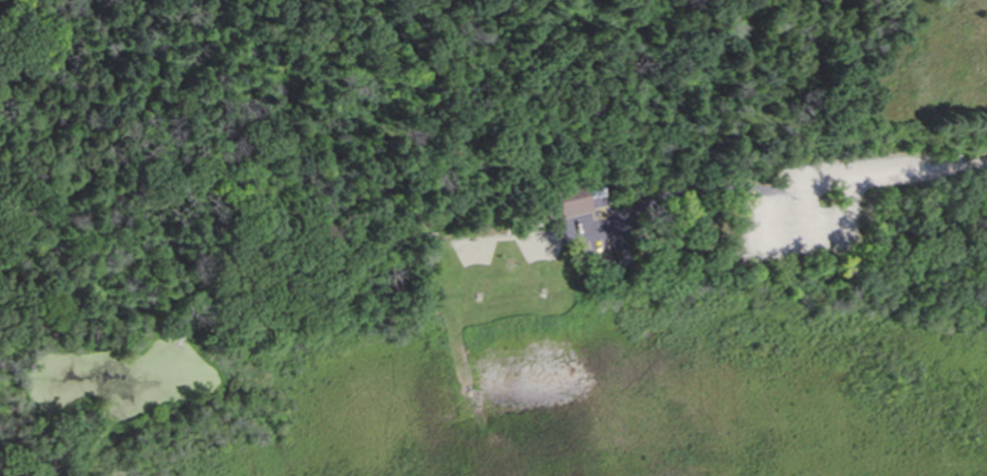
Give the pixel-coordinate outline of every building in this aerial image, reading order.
[(547,220),(591,212),(586,188),(543,196),(547,220)]
